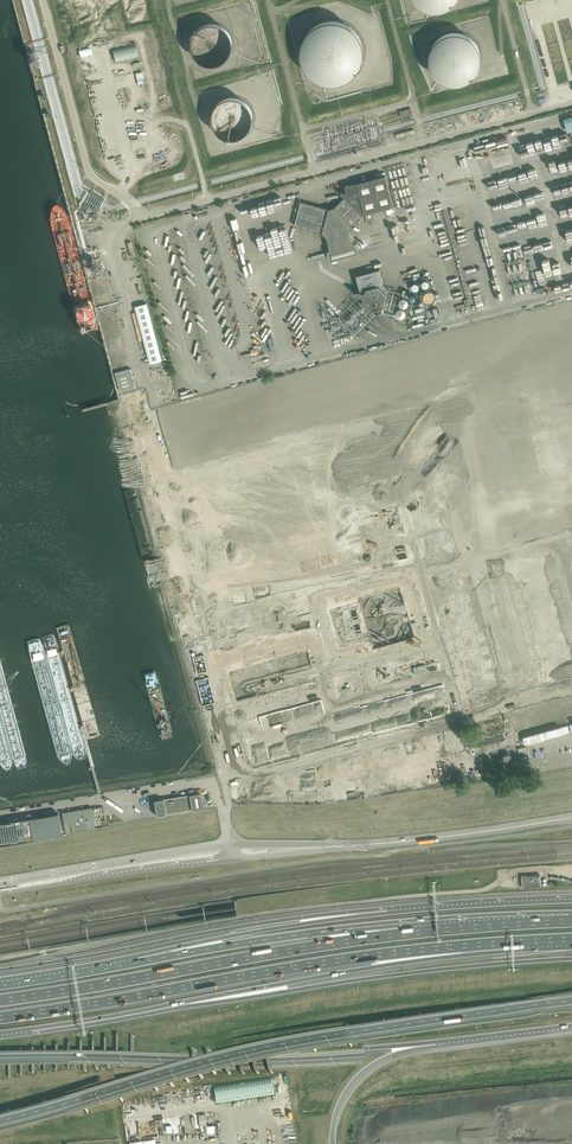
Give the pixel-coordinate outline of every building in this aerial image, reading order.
[(416,2),(418,4),(421,6),(423,7),(426,9),(429,9),(432,10),(435,10),(438,10),(441,10),(444,9),(447,8),(450,6),(452,4),(455,2),(456,0),(415,0),(416,2)] [(232,47),(233,43),(233,40),(232,36),(231,33),(229,29),(227,27),(224,24),(221,22),(217,21),(214,20),(210,20),(206,21),(203,22),(200,24),(197,26),(194,29),(192,32),(191,35),(190,39),(190,42),(190,46),(191,49),(193,53),(195,56),(197,58),(200,60),(204,62),(207,63),(211,63),(214,63),(218,62),(221,61),(224,59),(227,56),(229,53),(231,50),(232,47)] [(363,55),(363,52),(363,49),(363,45),(362,42),(361,40),(360,37),(358,34),(356,32),(354,29),(352,27),(349,25),(347,24),(344,23),(341,21),(338,21),(335,20),(332,20),(328,20),(325,21),(322,22),(319,23),(317,24),(314,26),(312,28),(309,30),(307,32),(305,34),(304,37),(302,40),(301,43),(301,46),(300,49),(300,52),(300,55),(301,58),(302,61),(303,64),(304,67),(306,70),(307,72),(310,74),(312,76),(314,78),(317,80),(320,81),(323,82),(326,83),(329,83),(332,83),(335,83),(338,83),(341,82),(344,81),(347,80),(350,78),(352,76),(354,74),(356,72),(358,69),(360,67),(361,64),(362,61),(363,58),(363,55)] [(481,57),(481,54),(480,51),(479,47),(478,44),(477,43),(475,40),(473,38),(470,35),(467,34),(465,33),(462,32),(460,31),(457,31),(455,31),(451,31),(449,32),(446,33),(443,34),(440,35),(437,38),(434,42),(432,46),(431,49),(430,52),(430,54),(430,57),(430,61),(431,64),(432,67),(433,69),(434,71),(436,73),(437,75),(441,78),(445,80),(447,81),(449,82),(453,82),(455,82),(460,82),(462,81),(465,80),(467,79),(470,78),(473,75),(476,71),(478,69),(479,67),(480,64),(480,62),(481,57)] [(115,62),(139,57),(136,44),(113,49),(115,62)] [(253,119),(253,115),(253,112),(252,108),(250,105),(248,102),(246,99),(243,97),(240,96),(237,95),(233,94),(229,94),(226,95),(223,96),(219,98),(217,100),(214,103),(213,106),(211,109),(210,113),(210,116),(211,120),(212,123),(213,126),(215,129),(218,132),(220,134),(224,136),(227,137),(231,137),(234,137),(238,136),(241,135),(244,133),(247,131),(249,128),(251,125),(252,122),(253,119)] [(411,108),(399,112),(401,117),(413,114),(411,108)] [(414,129),(396,134),(397,137),(415,132),(414,129)] [(488,176),(490,189),(507,186),(505,174),(488,176)] [(301,202),(294,226),(321,234),(326,237),(330,251),(328,252),(330,262),(359,255),(356,244),(354,245),(350,231),(351,225),(362,215),(364,214),(394,206),(386,176),(345,186),(346,192),(342,191),(341,195),(345,196),(344,198),(334,208),(328,209),(301,202)] [(494,213),(506,210),(504,199),(491,201),(494,213)] [(504,224),(497,225),(499,234),(506,233),(504,224)] [(327,252),(311,256),(312,260),(328,255),(327,252)] [(380,270),(356,275),(360,290),(358,297),(375,314),(382,312),(388,314),(395,316),(401,293),(387,289),(384,285),(380,270)] [(419,285),(419,283),(418,282),(417,281),(415,281),(414,281),(413,282),(411,284),(411,285),(411,287),(412,288),(414,289),(415,290),(416,289),(418,288),(419,287),(419,285)] [(436,299),(436,298),(436,296),(435,295),(434,294),(433,293),(431,293),(429,293),(428,294),(427,295),(426,296),(426,298),(426,300),(427,302),(429,303),(431,304),(432,304),(434,303),(435,302),(436,301),(436,299)] [(408,304),(408,302),(407,301),(406,300),(405,300),(403,300),(402,301),(401,302),(400,304),(401,305),(401,306),(403,308),(404,308),(406,308),(407,307),(408,306),(408,304)] [(427,313),(424,302),(408,307),(411,318),(427,313)] [(135,307),(149,364),(162,361),(147,303),(135,307)] [(406,315),(406,313),(405,312),(404,311),(403,311),(401,311),(400,312),(399,313),(398,314),(398,316),(399,317),(401,318),(402,319),(404,318),(405,318),(406,316),(406,315)] [(120,391),(135,387),(131,369),(116,373),(120,391)] [(560,727),(523,737),(525,744),(562,734),(560,727)] [(504,756),(498,758),(502,772),(515,769),(510,752),(503,754),(504,756)] [(199,793),(154,801),(156,816),(204,807),(199,793)] [(91,807),(63,812),(66,833),(95,828),(91,807)] [(29,819),(25,820),(29,838),(33,837),(33,839),(61,834),(58,813),(29,818),(29,819)] [(29,839),(29,838),(25,820),(25,819),(0,823),(0,844),(29,839)] [(540,880),(540,875),(521,876),(522,881),(522,888),(541,886),(540,880)] [(272,1075),(214,1084),(216,1101),(275,1093),(272,1075)]
